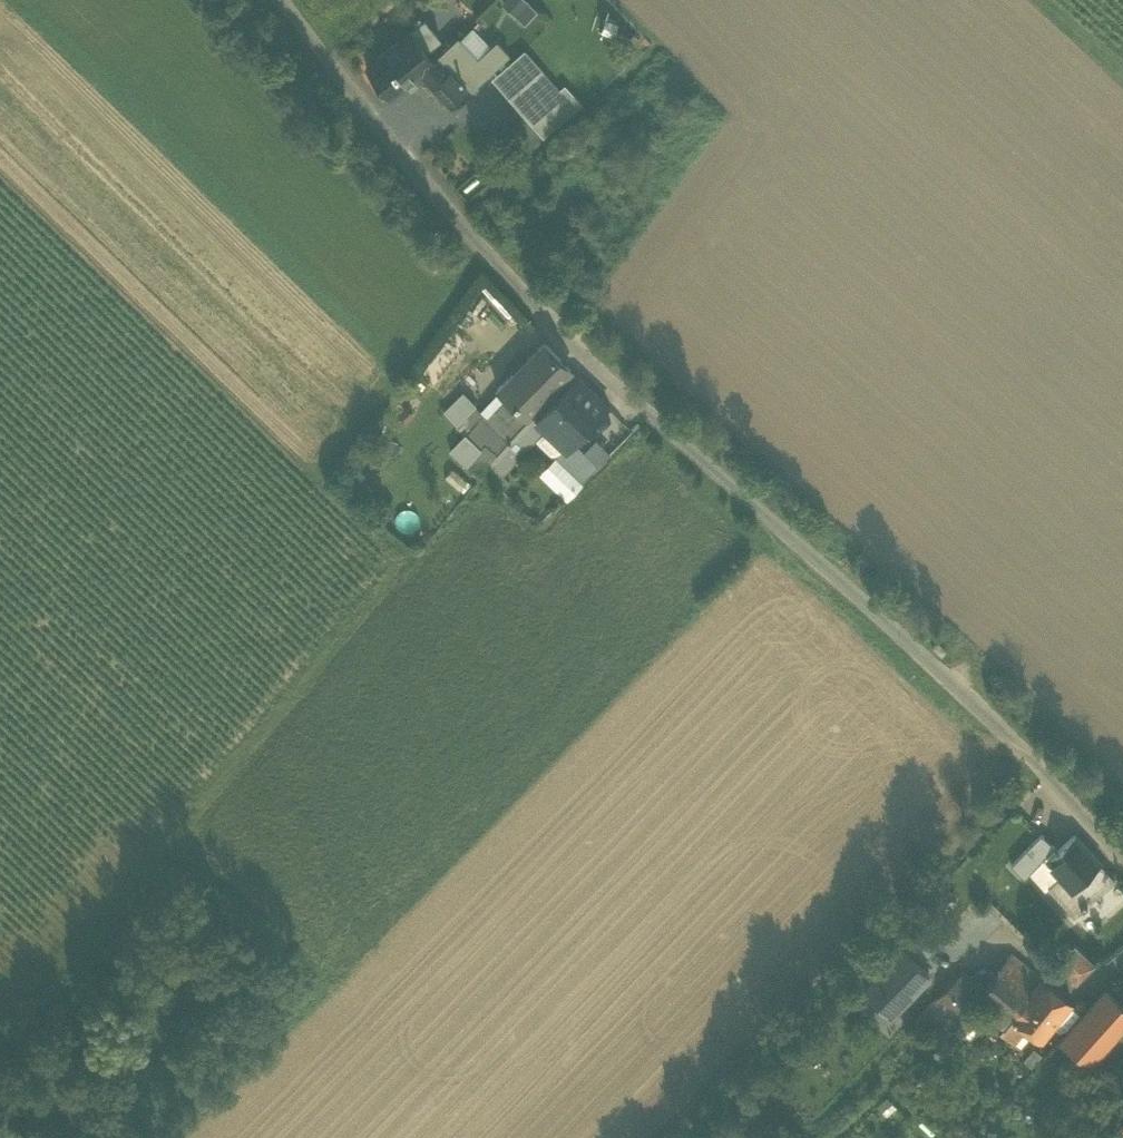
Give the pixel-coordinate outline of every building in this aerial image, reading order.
[(535,7),(527,0),(502,0),(524,20),(535,7)] [(409,32),(425,51),(440,39),(424,20),(409,32)] [(470,26),(458,38),(478,59),(491,47),(470,26)] [(391,98),(420,75),(434,62),(433,61),(425,51),(409,32),(366,67),(391,98)] [(471,92),(509,55),(496,42),(491,47),(478,59),(458,38),(437,58),(471,92)] [(493,78),(511,98),(541,72),(544,70),(525,49),(493,78)] [(437,58),(433,61),(434,62),(420,75),(451,108),(471,92),(437,58)] [(511,98),(522,112),(542,94),(553,106),(563,97),(541,72),(511,98)] [(553,106),(542,94),(522,112),(533,124),(553,106)] [(534,145),(542,137),(524,117),(516,125),(534,145)] [(507,399),(527,419),(531,415),(570,371),(544,345),(497,390),(507,399)] [(542,427),(566,450),(607,409),(577,380),(537,420),(536,421),(542,427)] [(485,423),(506,443),(527,419),(507,399),(487,420),(485,423)] [(464,417),(478,430),(485,423),(487,420),(474,407),(464,417)] [(506,443),(501,450),(511,460),(542,427),(536,421),(537,420),(531,415),(527,419),(506,443)] [(490,483),(511,460),(501,450),(481,474),(490,483)] [(1024,878),(1025,878),(1055,848),(1041,835),(1012,866),(1024,878)] [(1048,888),(1074,917),(1115,880),(1075,836),(1048,860),(1062,876),(1048,888)] [(1004,875),(1016,887),(1024,878),(1012,866),(1004,875)] [(911,925),(895,942),(901,948),(903,947),(921,965),(936,949),(911,925)] [(1056,964),(1076,984),(1095,965),(1074,945),(1056,964)] [(901,948),(864,988),(890,1013),(929,972),(921,965),(903,947),(901,948)] [(997,974),(1026,997),(1041,979),(1012,955),(997,974)] [(915,1019),(928,1031),(935,1023),(942,1030),(947,1025),(952,1030),(972,1011),(964,1003),(975,992),(974,991),(978,987),(964,972),(933,1001),(915,1019)] [(1000,1005),(1012,1015),(1027,997),(1026,997),(997,974),(997,973),(983,992),(1000,1005)] [(1041,979),(1026,997),(1027,997),(1012,1015),(1013,1015),(1004,1026),(1002,1025),(1002,1026),(1003,1027),(1000,1032),(1013,1042),(1014,1041),(1025,1027),(1032,1032),(1040,1039),(1070,1002),(1042,979),(1041,979)] [(1091,1063),(1122,1027),(1122,1004),(1106,989),(1060,1041),(1091,1063)] [(1002,1025),(1004,1026),(1013,1015),(1012,1015),(1000,1005),(991,1016),(1002,1025)] [(1025,1027),(1014,1041),(1021,1046),(1032,1032),(1025,1027)]
